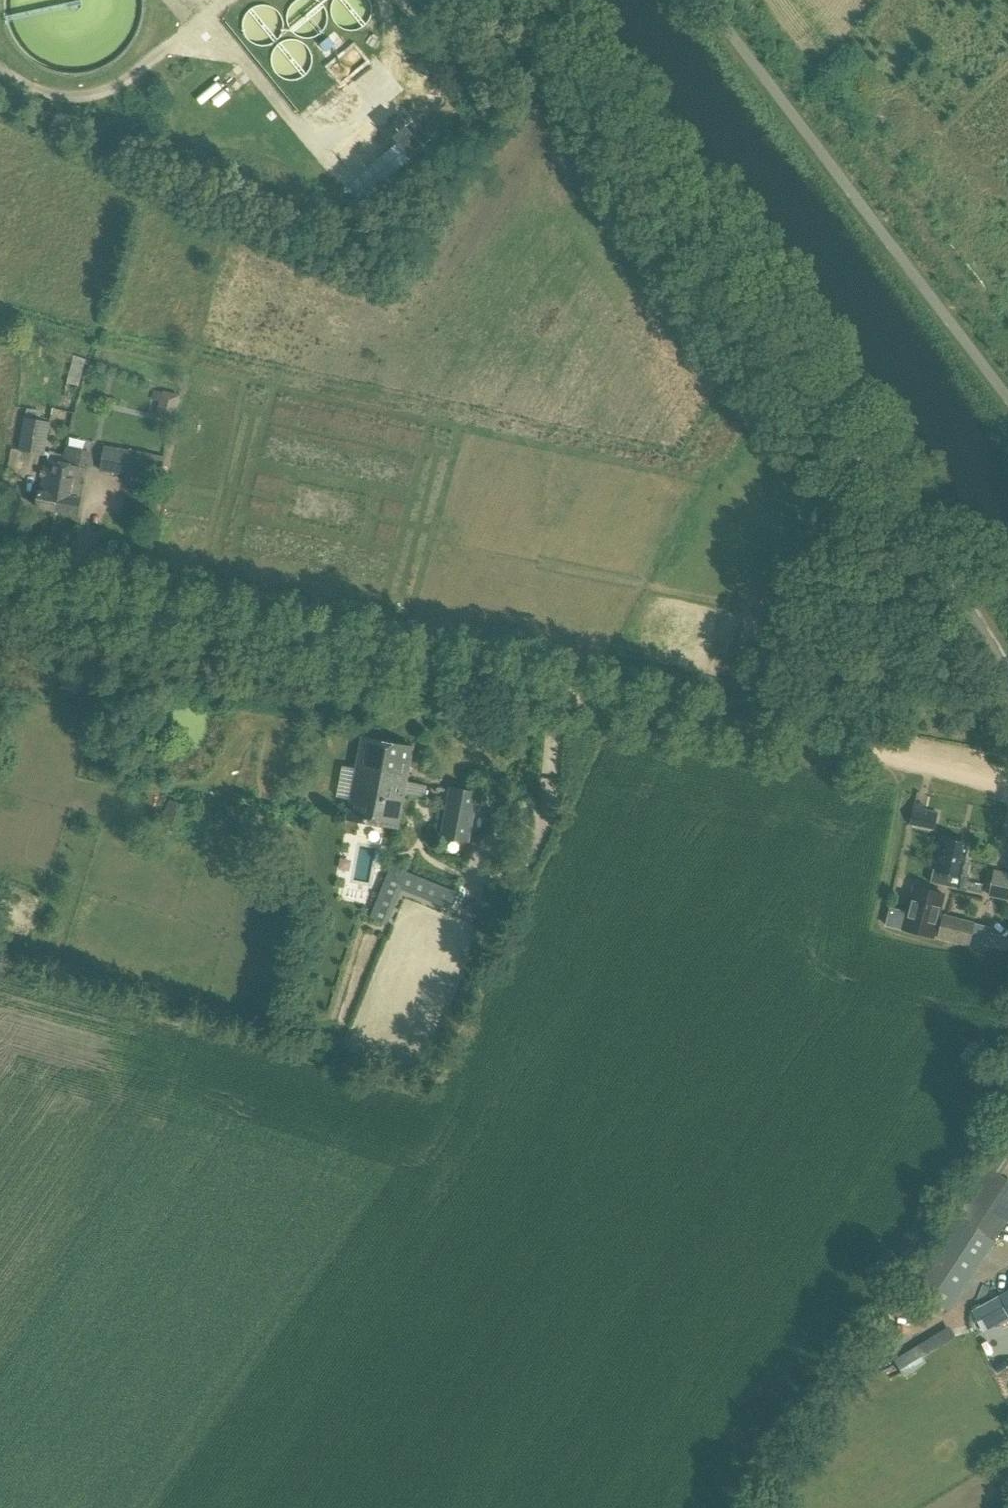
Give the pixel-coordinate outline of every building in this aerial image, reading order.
[(295,26),(278,38),(286,49),(303,37),(295,26)] [(216,79),(204,84),(210,100),(223,95),(216,79)] [(346,187),(358,201),(423,147),(411,132),(346,187)] [(67,384),(78,387),(85,361),(73,358),(67,384)] [(64,402),(59,419),(70,422),(76,398),(70,397),(69,403),(64,402)] [(20,450),(43,455),(51,418),(28,413),(20,450)] [(100,471),(147,480),(148,477),(158,479),(161,459),(152,457),(152,456),(105,447),(100,471)] [(62,463),(52,511),(77,516),(80,499),(79,499),(85,468),(84,468),(87,452),(66,448),(62,464),(62,463)] [(35,507),(52,511),(62,463),(45,460),(39,490),(38,490),(35,507)] [(404,793),(406,784),(407,781),(413,748),(361,738),(356,767),(350,798),(346,818),(398,828),(404,796),(404,793)] [(350,798),(356,767),(342,764),(336,796),(350,798)] [(406,784),(404,793),(423,797),(426,785),(407,781),(406,784)] [(441,837),(470,842),(479,796),(450,791),(441,837)] [(188,804),(167,798),(158,823),(179,829),(188,804)] [(915,803),(910,823),(933,829),(937,813),(924,810),(925,805),(915,803)] [(933,869),(931,882),(956,887),(965,889),(968,875),(965,875),(968,861),(964,860),(967,845),(943,840),(937,869),(933,869)] [(398,887),(405,870),(389,864),(382,881),(368,916),(384,922),(398,887)] [(416,875),(410,890),(451,907),(457,891),(416,875)] [(903,930),(933,937),(944,896),(913,888),(903,930)] [(69,915),(67,924),(85,929),(87,919),(69,915)] [(943,921),(939,938),(986,950),(989,938),(991,930),(972,925),(944,918),(943,921)] [(993,1243),(1007,1219),(1007,1180),(988,1167),(954,1217),(993,1243)] [(993,1243),(954,1217),(910,1286),(948,1311),(993,1243)] [(979,1305),(990,1326),(1007,1317),(1007,1290),(979,1305)] [(893,1359),(904,1375),(924,1363),(914,1347),(893,1359)]
